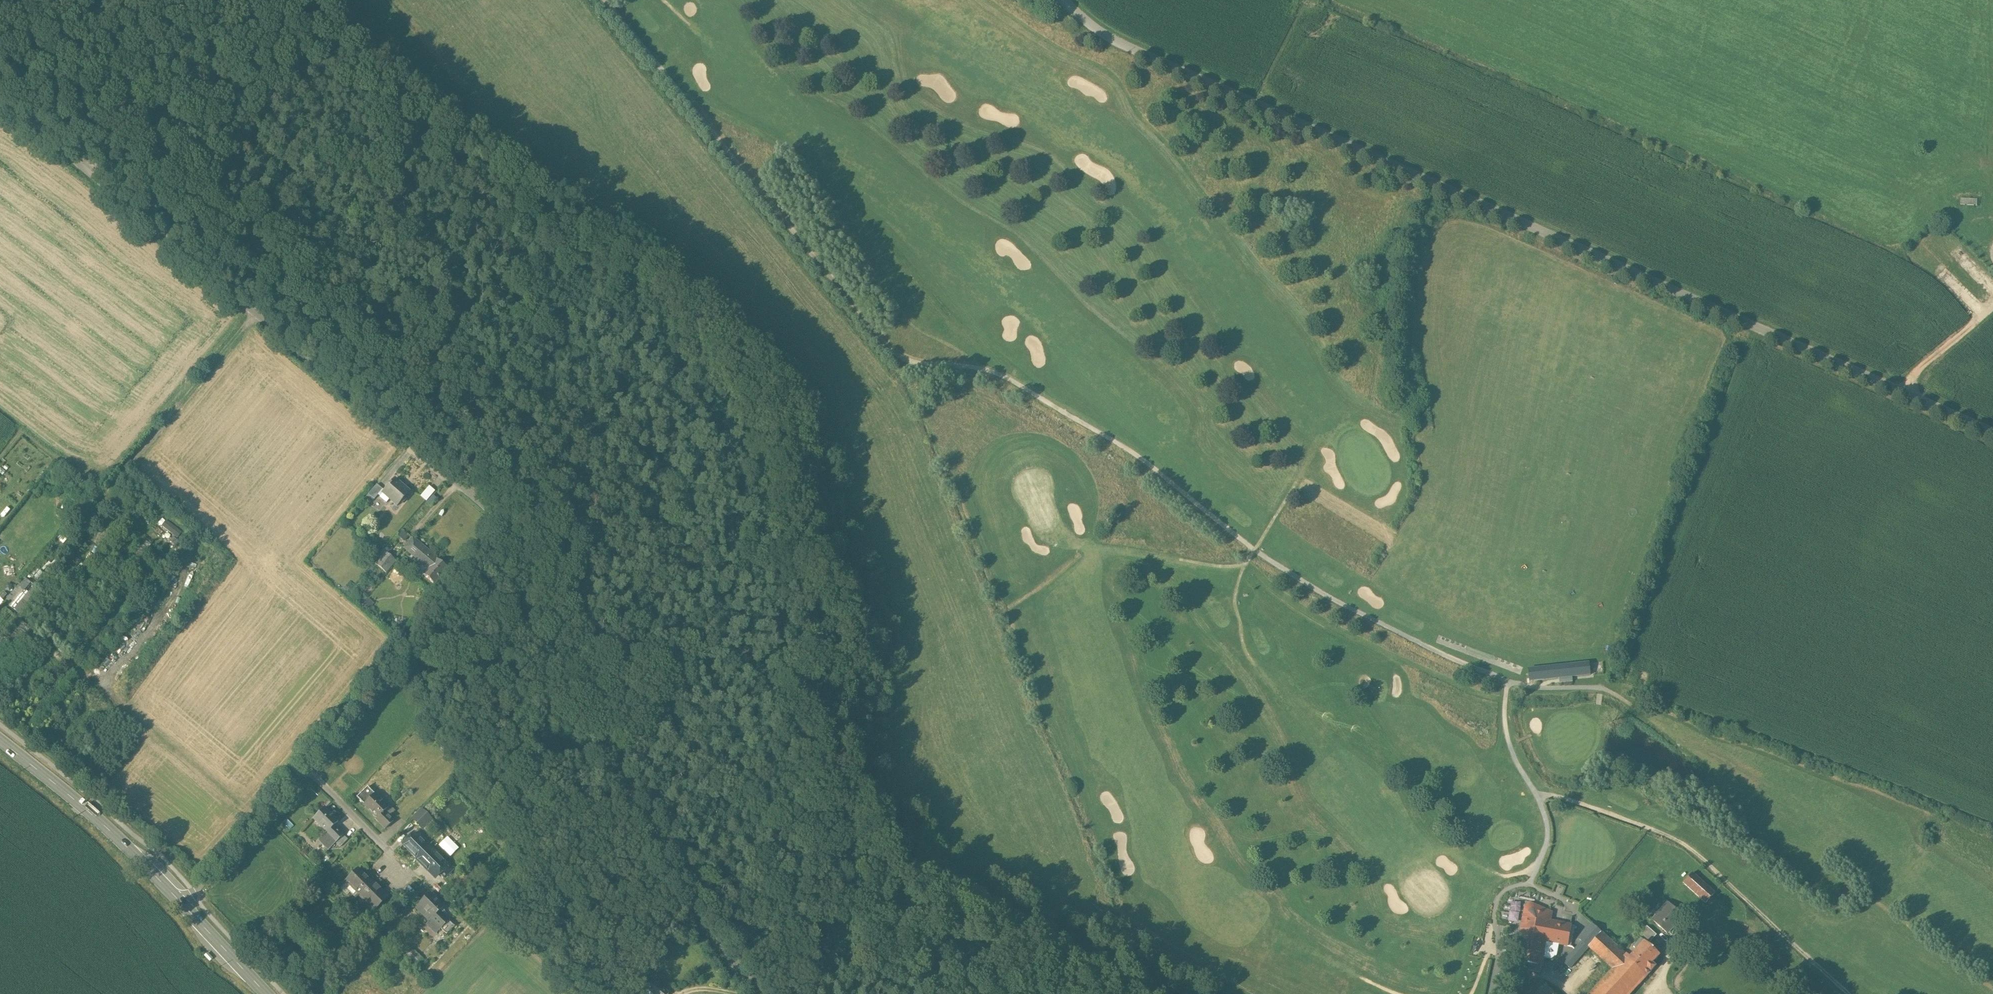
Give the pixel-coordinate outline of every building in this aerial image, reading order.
[(402,487),(395,480),(388,487),(389,487),(383,494),(383,495),(384,494),(390,498),(389,499),(390,500),(397,506),(397,507),(410,492),(409,492),(408,493),(402,487)] [(377,485),(368,495),(374,500),(383,490),(377,485)] [(429,487),(420,497),(426,502),(435,492),(429,487)] [(374,500),(368,495),(364,500),(370,505),(374,500)] [(178,536),(182,530),(162,519),(158,525),(178,536)] [(431,523),(426,529),(431,533),(436,527),(431,523)] [(402,530),(398,535),(404,540),(408,535),(402,530)] [(430,553),(413,538),(404,548),(422,563),(430,553)] [(386,552),(376,565),(386,574),(396,562),(386,552)] [(436,559),(430,553),(422,563),(417,570),(434,585),(448,568),(436,559)] [(16,609),(32,583),(21,576),(5,603),(16,609)] [(362,604),(369,609),(374,603),(368,597),(362,604)] [(1611,661),(1600,662),(1601,671),(1612,671),(1611,661)] [(1586,665),(1530,671),(1531,680),(1555,678),(1555,683),(1563,682),(1563,677),(1587,674),(1586,665)] [(375,794),(367,787),(357,797),(377,818),(376,819),(385,828),(393,820),(385,811),(389,807),(375,794)] [(325,808),(314,819),(328,833),(334,826),(338,821),(325,808)] [(422,809),(413,818),(423,828),(431,820),(422,809)] [(343,835),(334,826),(328,833),(327,834),(335,843),(343,835)] [(326,833),(318,841),(328,851),(336,843),(335,843),(327,834),(326,833)] [(414,834),(403,844),(416,858),(423,851),(428,847),(414,834)] [(343,835),(335,843),(336,843),(342,849),(349,840),(343,835)] [(416,858),(415,859),(425,868),(433,860),(423,851),(416,858)] [(1674,858),(1665,867),(1673,874),(1681,865),(1674,858)] [(372,883),(358,869),(347,880),(360,894),(359,895),(368,904),(379,892),(371,884),(372,883)] [(1716,894),(1693,873),(1683,884),(1706,905),(1716,894)] [(379,892),(368,904),(374,911),(388,897),(381,890),(379,892)] [(430,893),(415,908),(429,921),(431,919),(441,929),(449,920),(442,913),(440,915),(437,913),(444,907),(430,893)] [(1683,916),(1668,903),(1652,921),(1667,934),(1683,916)] [(1538,908),(1532,905),(1530,905),(1528,906),(1526,908),(1526,910),(1525,909),(1522,927),(1526,928),(1520,961),(1529,963),(1542,966),(1543,957),(1551,959),(1556,956),(1559,944),(1567,946),(1571,925),(1550,921),(1551,913),(1538,908)] [(455,926),(449,920),(441,929),(446,934),(455,926)] [(1657,935),(1647,927),(1638,936),(1641,939),(1648,945),(1657,935)] [(1605,937),(1601,933),(1589,947),(1613,969),(1625,957),(1626,955),(1605,937)] [(1641,939),(1633,947),(1637,951),(1630,958),(1627,955),(1626,955),(1625,957),(1646,977),(1656,967),(1655,966),(1654,966),(1652,964),(1659,955),(1648,945),(1641,939)] [(413,948),(404,957),(416,969),(425,960),(413,948)] [(1569,953),(1561,963),(1559,962),(1553,970),(1562,978),(1576,962),(1569,953)] [(1590,993),(1630,993),(1646,977),(1625,957),(1613,969),(1590,993)] [(1542,966),(1529,963),(1528,970),(1540,972),(1542,966)] [(1509,968),(1503,966),(1499,987),(1505,988),(1509,968)] [(653,979),(646,988),(653,993),(668,993),(669,993),(653,979)] [(1529,993),(1555,993),(1541,981),(1529,993)]
